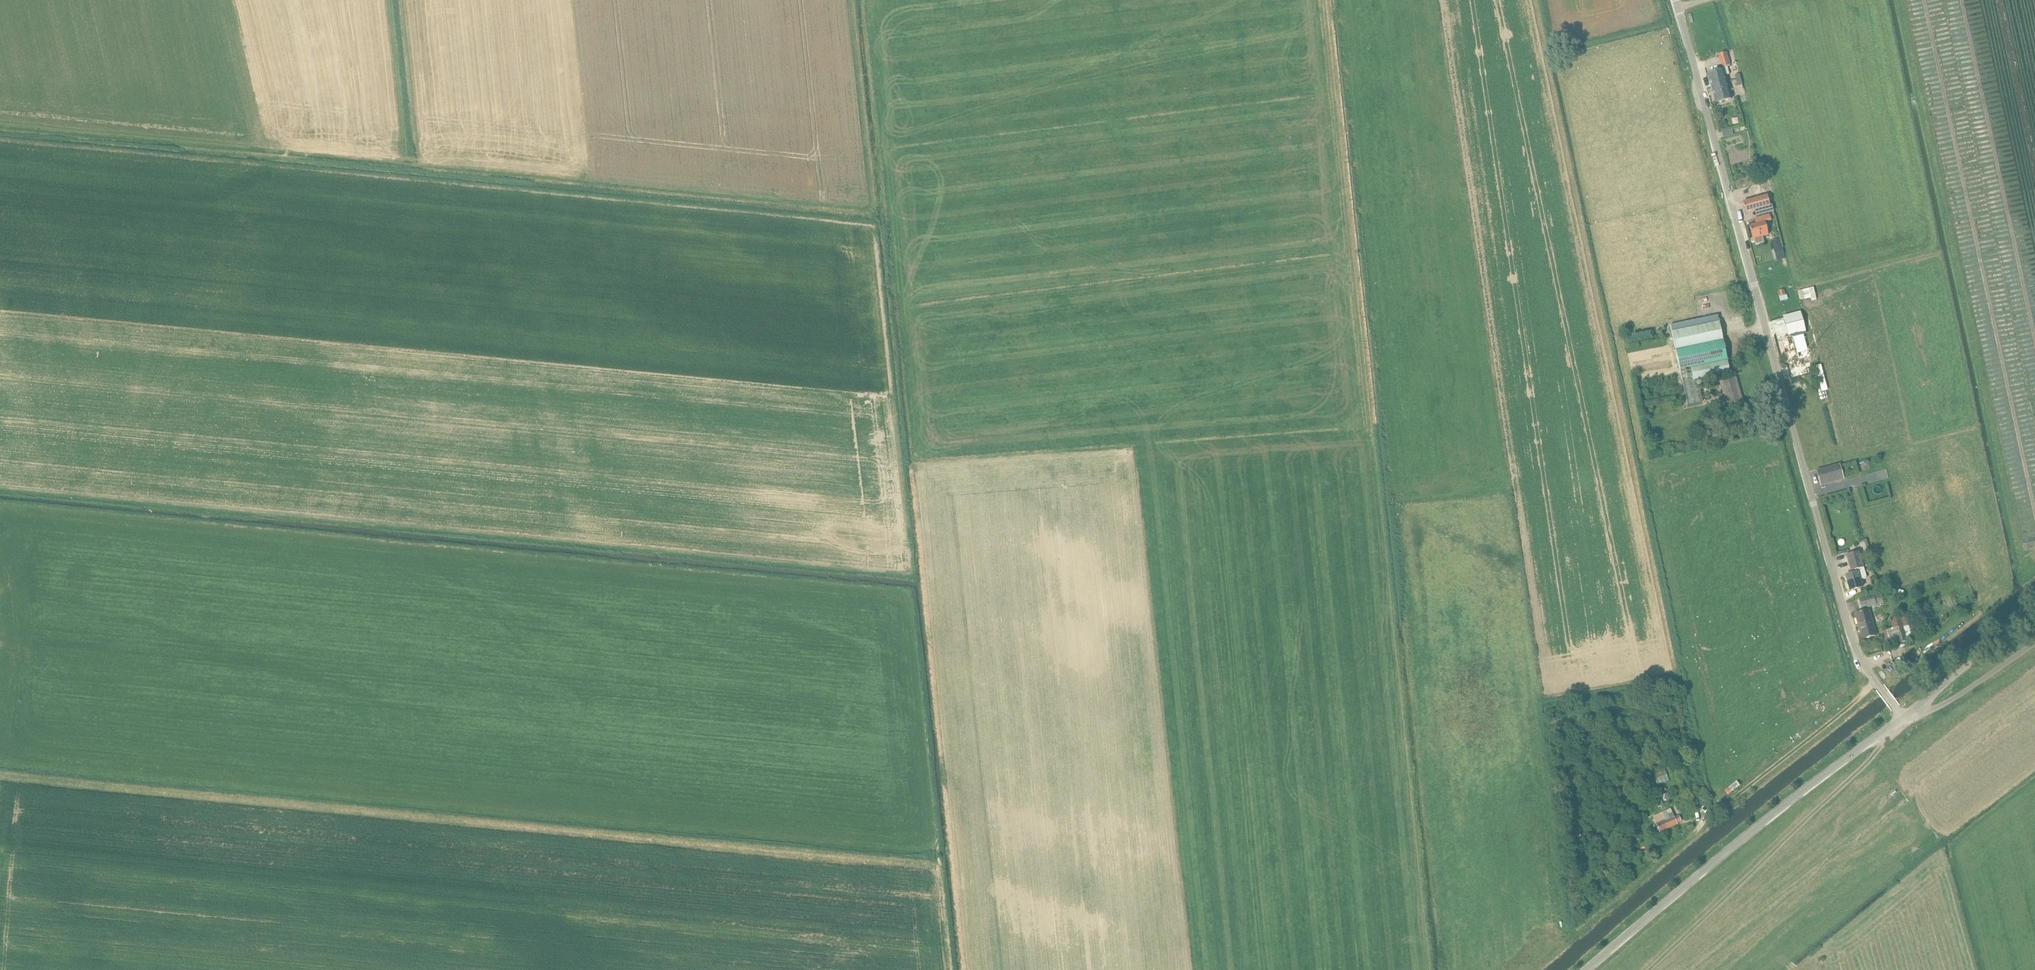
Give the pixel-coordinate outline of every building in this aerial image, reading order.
[(1712,89),(1727,85),(1725,76),(1729,75),(1727,67),(1730,66),(1726,53),(1718,55),(1723,71),(1708,75),(1712,89)] [(1712,89),(1716,104),(1731,99),(1727,85),(1712,89)] [(1740,95),(1742,104),(1748,102),(1746,94),(1740,95)] [(1733,127),(1723,130),(1725,138),(1735,135),(1733,127)] [(1767,196),(1743,203),(1746,213),(1770,206),(1767,196)] [(1749,226),(1753,239),(1768,235),(1764,221),(1770,219),(1769,215),(1755,219),(1756,224),(1749,226)] [(1782,247),(1774,249),(1777,261),(1785,258),(1784,255),(1782,247)] [(1817,288),(1799,289),(1799,300),(1818,299),(1817,288)] [(1800,314),(1785,318),(1789,334),(1804,330),(1800,314)] [(1723,341),(1719,322),(1718,315),(1671,325),(1682,379),(1688,405),(1703,402),(1698,380),(1730,374),(1723,341)] [(1795,356),(1785,358),(1791,378),(1800,376),(1801,375),(1800,370),(1811,367),(1806,347),(1809,346),(1806,334),(1791,339),(1794,351),(1796,355),(1795,356)] [(1823,391),(1830,390),(1823,364),(1817,365),(1823,391)] [(1721,383),(1728,409),(1743,405),(1736,378),(1721,383)] [(1842,474),(1818,480),(1821,492),(1845,486),(1842,474)] [(1860,552),(1856,553),(1846,556),(1851,574),(1845,576),(1850,591),(1856,589),(1862,588),(1860,580),(1867,578),(1860,552)] [(1859,598),(1862,609),(1884,603),(1880,591),(1859,598)] [(1869,609),(1855,614),(1863,639),(1877,635),(1869,609)] [(1887,629),(1891,645),(1908,640),(1901,617),(1896,618),(1899,626),(1887,629)] [(1922,628),(1915,630),(1917,638),(1924,636),(1922,628)] [(1657,783),(1669,780),(1666,769),(1654,773),(1657,783)] [(1653,817),(1660,832),(1677,824),(1671,809),(1653,817)] [(1567,813),(1569,824),(1578,822),(1577,811),(1567,813)] [(1567,829),(1569,842),(1582,840),(1580,828),(1567,829)]
